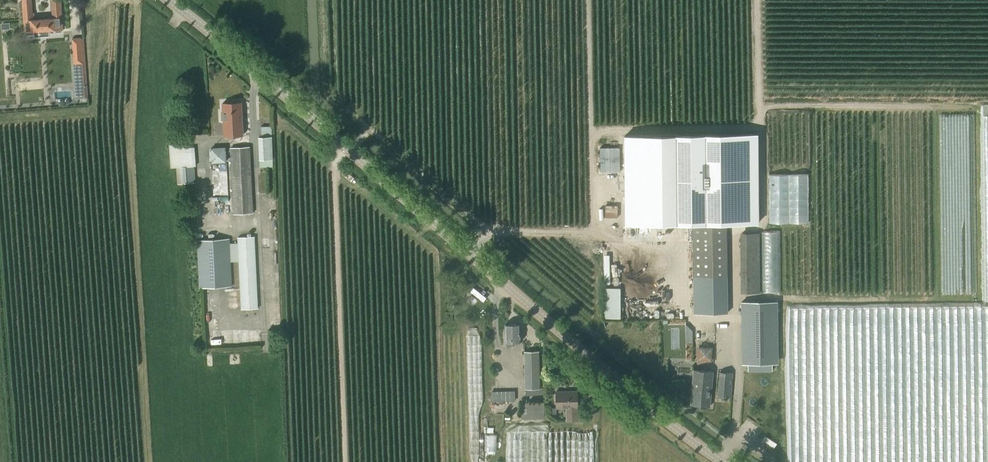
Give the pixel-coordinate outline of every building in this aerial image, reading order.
[(62,29),(61,0),(52,0),(53,15),(33,17),(32,0),(22,0),(25,32),(62,29)] [(72,38),(74,64),(83,63),(81,38),(72,38)] [(224,102),(225,135),(244,135),(242,101),(224,102)] [(261,168),(273,167),(272,125),(262,126),(262,136),(260,136),(261,167),(261,168)] [(759,136),(624,136),(624,226),(693,225),(727,225),(759,225),(759,136)] [(196,183),(194,166),(196,166),(195,147),(184,147),(184,140),(169,141),(171,168),(176,167),(177,184),(196,183)] [(227,161),(226,146),(211,146),(211,161),(227,161)] [(230,147),(233,213),(254,212),(250,146),(230,147)] [(727,225),(693,225),(694,314),(727,313),(727,225)] [(650,241),(650,229),(641,229),(640,241),(650,241)] [(740,233),(741,293),(761,293),(760,232),(740,233)] [(231,263),(238,262),(241,310),(259,309),(255,236),(237,237),(238,245),(230,245),(230,238),(197,240),(199,288),(232,286),(231,263)] [(623,289),(606,289),(606,312),(606,318),(623,317),(623,312),(623,289)] [(741,302),(741,362),(778,362),(778,302),(741,302)] [(506,324),(506,347),(513,347),(513,342),(520,342),(519,324),(506,324)] [(712,360),(713,346),(698,345),(698,360),(712,360)] [(726,347),(715,347),(715,359),(726,359),(726,347)] [(539,352),(525,352),(526,389),(540,389),(539,352)] [(694,369),(691,404),(710,407),(714,372),(694,369)] [(733,373),(720,372),(718,397),(731,397),(733,373)] [(516,400),(515,389),(491,390),(492,401),(516,400)] [(578,391),(556,391),(556,407),(567,407),(567,420),(577,420),(577,407),(578,407),(578,391)] [(542,405),(522,405),(522,416),(542,416),(542,405)] [(497,453),(498,434),(486,434),(486,453),(497,453)]
